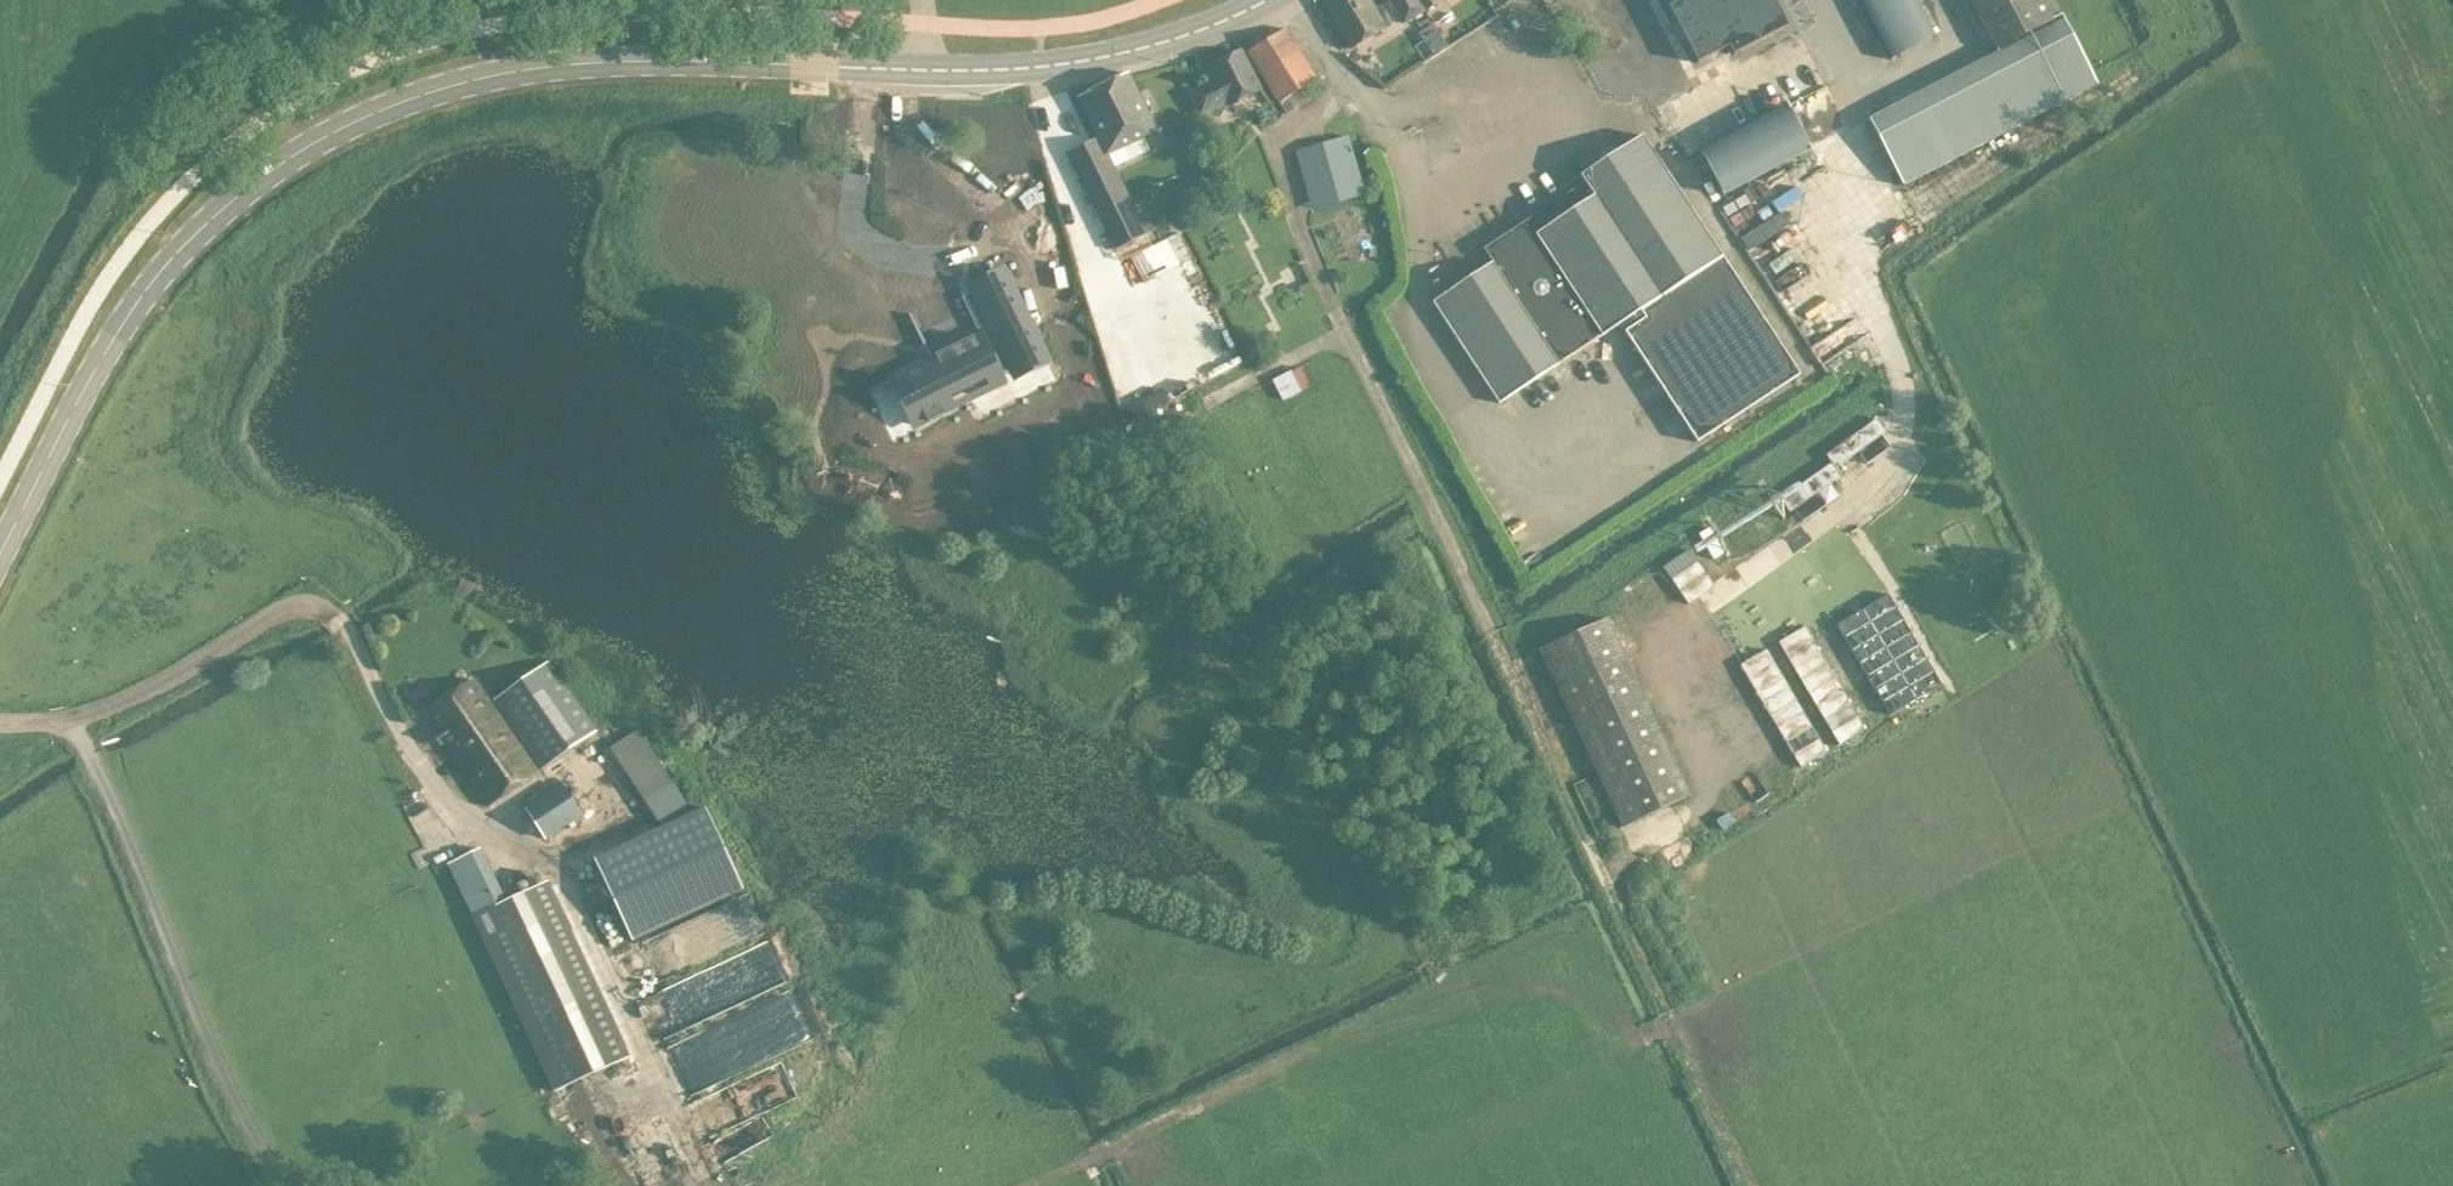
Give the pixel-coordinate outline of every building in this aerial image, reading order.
[(1385,14),(1389,12),(1390,8),(1385,0),(1330,0),(1351,35),(1385,14)] [(1403,11),(1420,0),(1396,0),(1403,11)] [(1696,48),(1727,32),(1731,40),(1787,12),(1781,0),(1671,0),(1696,48)] [(1890,46),(1935,23),(1922,0),(1866,0),(1890,46)] [(2059,0),(1976,0),(1995,36),(1867,106),(1902,170),(2095,70),(2060,3),(2059,0)] [(1290,83),(1316,67),(1284,15),(1246,38),(1278,91),(1278,90),(1285,101),(1297,94),(1290,83)] [(1230,92),(1260,76),(1240,38),(1209,55),(1215,67),(1189,81),(1201,102),(1228,89),(1230,92)] [(1068,141),(1114,238),(1146,223),(1107,143),(1160,116),(1152,100),(1149,102),(1128,60),(1078,85),(1098,126),(1068,141)] [(1721,182),(1810,136),(1787,93),(1698,139),(1721,182)] [(1495,254),(1492,249),(1432,289),(1498,389),(1642,295),(1722,243),(1642,122),(1580,163),(1585,171),(1535,204),(1532,218),(1538,226),(1495,254)] [(1347,124),(1296,138),(1312,195),(1363,181),(1347,124)] [(800,225),(844,216),(832,156),(788,165),(800,225)] [(1886,193),(1895,210),(1916,200),(1907,182),(1886,193)] [(1697,428),(1799,360),(1722,243),(1642,295),(1644,298),(1622,313),(1697,428)] [(932,347),(903,361),(921,398),(922,398),(927,409),(944,401),(939,390),(943,387),(962,378),(969,375),(973,382),(1002,368),(997,357),(1009,351),(1016,365),(1046,350),(1001,257),(971,272),(997,326),(984,332),(978,320),(950,334),(931,344),(932,347)] [(1180,303),(1212,284),(1201,266),(1169,284),(1180,303)] [(1082,286),(1067,293),(1072,303),(1087,296),(1082,286)] [(1222,373),(1262,359),(1238,295),(1208,306),(1203,293),(1194,297),(1222,373)] [(1291,376),(1320,363),(1310,341),(1281,354),(1291,376)] [(1779,473),(1736,501),(1738,504),(1708,523),(1704,517),(1687,529),(1697,544),(1715,533),(1722,542),(1752,523),(1758,532),(1786,514),(1776,500),(1791,491),(1779,473)] [(1884,586),(1836,612),(1886,702),(1934,676),(1884,586)] [(1540,635),(1623,814),(1690,783),(1606,604),(1540,635)] [(1802,616),(1775,631),(1839,740),(1865,725),(1802,616)] [(1690,661),(1710,648),(1696,628),(1677,640),(1690,661)] [(1768,640),(1738,657),(1798,762),(1829,744),(1768,640)] [(494,688),(541,757),(595,720),(547,651),(494,688)] [(489,793),(537,760),(473,667),(425,700),(489,793)] [(639,719),(613,735),(661,809),(595,840),(630,917),(737,864),(704,794),(694,799),(691,800),(639,719)] [(558,769),(523,795),(545,826),(580,800),(558,769)] [(449,851),(556,1077),(630,1044),(546,869),(504,889),(479,836),(449,851)] [(634,952),(665,1010),(669,1009),(714,985),(733,982),(757,969),(753,969),(771,960),(756,932),(749,935),(706,944),(749,921),(747,910),(740,897),(721,901),(702,911),(691,914),(669,925),(630,933),(634,952)] [(722,1036),(800,1002),(787,972),(687,1016),(709,1067),(731,1057),(722,1036)]
